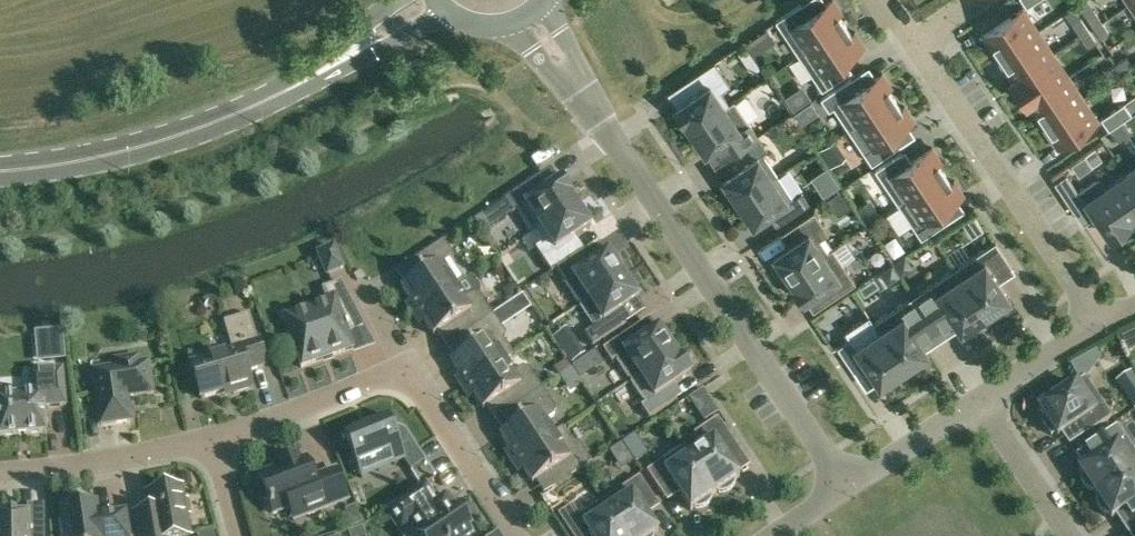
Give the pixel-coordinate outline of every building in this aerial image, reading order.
[(845,23),(838,13),(841,11),(834,0),(829,0),(808,14),(800,2),(775,19),(799,54),(845,23)] [(998,56),(1037,30),(1022,7),(983,34),(998,56)] [(1093,25),(1101,20),(1094,9),(1086,14),(1093,25)] [(1080,33),(1087,28),(1080,17),(1073,22),(1080,33)] [(1108,31),(1101,20),(1093,25),(1101,36),(1108,31)] [(845,23),(799,54),(822,89),(847,72),(839,60),(863,44),(855,31),(851,33),(845,23)] [(1095,40),(1087,28),(1080,33),(1088,45),(1095,40)] [(1052,52),(1037,30),(998,56),(1012,78),(1052,52)] [(1052,52),(1012,78),(1010,80),(1026,103),(1028,101),(1067,75),(1052,52)] [(1126,56),(1115,63),(1120,71),(1131,64),(1126,56)] [(725,105),(725,106),(729,103),(721,90),(730,84),(714,60),(686,79),(694,92),(673,106),(683,121),(684,120),(690,128),(725,105)] [(1120,71),(1115,63),(1104,71),(1109,79),(1120,71)] [(848,128),(894,97),(888,87),(891,85),(882,72),(858,89),(850,77),(821,96),(829,108),(833,105),(848,128)] [(1067,75),(1028,101),(1042,123),(1082,97),(1067,75)] [(894,97),(848,128),(872,163),(897,146),(889,134),(913,118),(905,105),(901,107),(894,97)] [(1082,97),(1042,123),(1058,146),(1097,119),(1082,97)] [(729,103),(725,106),(725,105),(690,128),(693,133),(690,135),(699,149),(702,147),(705,151),(714,145),(722,158),(734,151),(757,135),(748,122),(734,100),(729,103)] [(1109,128),(1120,120),(1131,113),(1123,101),(1101,117),(1109,128)] [(1127,133),(1120,122),(1110,128),(1117,139),(1127,133)] [(757,135),(734,151),(742,164),(722,177),(725,181),(722,183),(731,197),(735,195),(738,200),(777,174),(762,151),(766,148),(757,135)] [(1102,158),(1095,146),(1084,152),(1092,164),(1102,158)] [(898,203),(944,172),(937,161),(941,159),(932,147),(908,163),(900,151),(875,168),(898,203)] [(1126,172),(1134,186),(1134,166),(1126,172)] [(951,182),(944,172),(898,203),(921,237),(946,221),(938,209),(963,192),(954,180),(951,182)] [(1082,196),(1066,172),(1054,180),(1070,204),(1082,196)] [(1106,185),(1130,221),(1128,217),(1134,213),(1134,186),(1126,172),(1106,185)] [(792,196),(777,174),(738,200),(741,205),(738,207),(747,221),(750,219),(753,223),(773,210),(780,221),(809,202),(801,190),(792,196)] [(536,231),(575,204),(570,196),(571,196),(561,181),(540,195),(532,182),(503,201),(512,214),(517,211),(532,234),(537,231),(536,231)] [(1130,221),(1106,185),(1085,199),(1109,235),(1130,221)] [(536,231),(537,231),(544,243),(535,249),(551,273),(556,270),(580,254),(571,241),(591,227),(588,223),(591,221),(582,207),(578,209),(575,204),(536,231)] [(828,250),(827,249),(820,238),(828,232),(814,209),(785,228),(793,240),(773,253),(776,257),(773,259),(782,273),(785,271),(789,276),(828,250)] [(995,240),(954,267),(985,314),(1010,297),(1009,296),(995,276),(1012,265),(995,240)] [(455,286),(456,287),(465,281),(456,267),(457,260),(444,241),(404,267),(412,280),(401,288),(411,301),(406,305),(412,315),(455,286)] [(828,250),(789,276),(794,284),(793,285),(803,300),(824,286),(831,297),(855,281),(832,246),(827,249),(828,250)] [(318,254),(321,260),(327,274),(344,267),(337,252),(335,247),(318,254)] [(588,267),(580,254),(556,270),(580,305),(623,276),(620,272),(623,270),(614,255),(611,257),(608,253),(588,267)] [(979,323),(983,316),(985,314),(954,267),(918,291),(914,294),(937,329),(953,317),(960,328),(961,330),(965,327),(973,327),(979,323)] [(623,276),(580,305),(603,340),(626,324),(619,312),(639,299),(636,295),(639,293),(629,279),(626,281),(623,276)] [(322,289),(327,301),(286,316),(285,316),(283,317),(301,368),(353,349),(353,346),(352,346),(348,336),(366,329),(342,282),(322,289)] [(464,299),(456,287),(455,286),(412,315),(419,325),(424,322),(434,336),(445,328),(453,341),(493,314),(480,295),(473,293),(464,299)] [(909,297),(873,321),(904,368),(907,366),(915,366),(921,361),(925,354),(928,352),(927,350),(920,340),(937,329),(914,294),(909,297)] [(257,340),(249,314),(224,322),(233,352),(191,365),(201,399),(232,390),(234,394),(253,388),(247,371),(266,365),(258,340),(257,340)] [(493,314),(453,341),(462,354),(451,362),(460,375),(455,379),(462,389),(505,361),(514,355),(505,341),(506,334),(493,314)] [(904,368),(873,321),(837,345),(854,370),(866,362),(879,382),(878,383),(880,384),(904,368)] [(630,382),(674,352),(671,348),(674,346),(665,332),(662,334),(659,329),(639,343),(631,331),(603,350),(612,363),(616,360),(630,382)] [(62,336),(34,336),(35,363),(62,362),(62,336)] [(674,352),(630,382),(646,404),(641,407),(649,419),(677,400),(670,388),(691,374),(681,360),(679,360),(674,352)] [(94,371),(101,424),(130,420),(126,396),(152,392),(148,363),(139,365),(138,358),(116,361),(117,368),(94,371)] [(513,373),(505,361),(462,389),(469,399),(474,396),(483,410),(494,402),(503,415),(543,389),(529,369),(522,367),(513,373)] [(46,432),(46,430),(46,431),(43,407),(64,405),(64,406),(66,405),(63,368),(29,371),(31,394),(0,397),(0,436),(46,432)] [(1055,433),(1058,437),(1079,423),(1087,435),(1112,418),(1085,378),(1057,397),(1054,394),(1042,402),(1044,405),(1039,409),(1046,420),(1043,422),(1052,435),(1055,433)] [(543,389),(503,415),(511,428),(500,435),(510,449),(504,453),(511,463),(554,434),(553,434),(545,422),(555,415),(556,408),(543,389)] [(399,428),(393,428),(387,415),(342,435),(361,479),(404,461),(410,471),(426,460),(404,430),(399,428)] [(703,447),(690,456),(715,494),(739,478),(738,476),(738,477),(725,457),(738,448),(718,418),(694,434),(703,447)] [(1092,493),(1094,492),(1095,494),(1134,468),(1134,453),(1118,427),(1093,444),(1081,452),(1089,463),(1081,469),(1079,470),(1081,473),(1080,474),(1081,482),(1085,489),(1092,493)] [(563,428),(553,434),(554,434),(511,463),(518,473),(523,470),(532,484),(544,476),(552,489),(592,463),(579,443),(572,441),(563,428)] [(690,456),(685,447),(647,472),(664,497),(677,489),(690,509),(689,509),(690,510),(715,494),(690,456)] [(300,456),(274,466),(275,469),(259,476),(261,482),(258,484),(265,500),(268,499),(274,514),(304,503),(308,515),(348,500),(336,470),(320,476),(321,479),(315,481),(306,458),(301,459),(300,456)] [(1107,515),(1109,515),(1112,519),(1113,518),(1122,512),(1132,528),(1134,526),(1134,468),(1095,494),(1097,497),(1096,498),(1096,506),(1101,512),(1107,515)] [(625,535),(652,535),(658,532),(657,531),(656,531),(643,511),(656,502),(639,477),(602,502),(625,535)] [(389,508),(405,531),(419,535),(466,535),(470,533),(467,529),(470,527),(456,507),(454,508),(446,496),(437,502),(424,484),(389,508)] [(182,487),(147,494),(150,511),(134,514),(138,535),(188,535),(190,535),(187,515),(190,515),(187,500),(184,500),(182,487)] [(95,502),(62,507),(64,521),(59,522),(61,535),(129,535),(125,512),(97,516),(95,502)] [(602,502),(580,517),(572,506),(558,515),(572,535),(625,535),(602,502)] [(43,529),(29,529),(29,515),(30,515),(30,512),(0,513),(0,535),(43,535),(43,529)]
